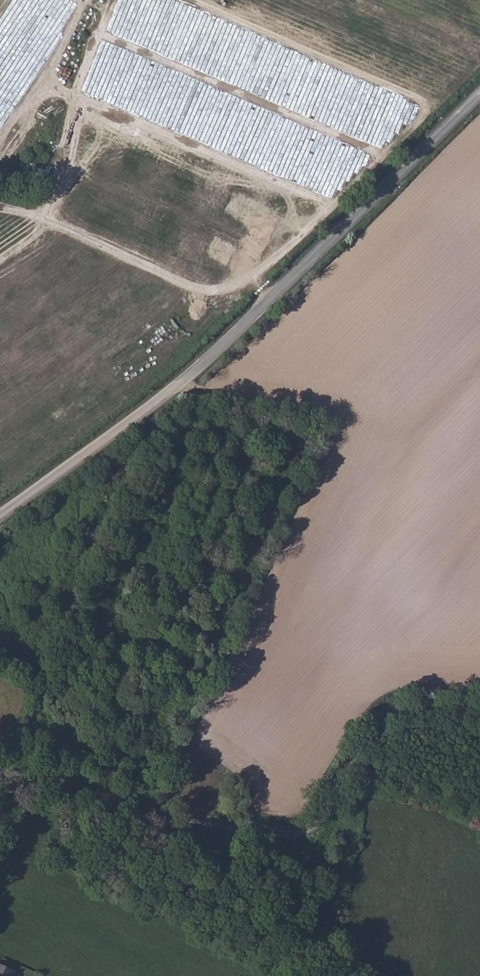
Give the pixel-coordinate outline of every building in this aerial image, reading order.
[(0,964),(0,975),(14,975),(13,975),(15,970),(0,964)]
